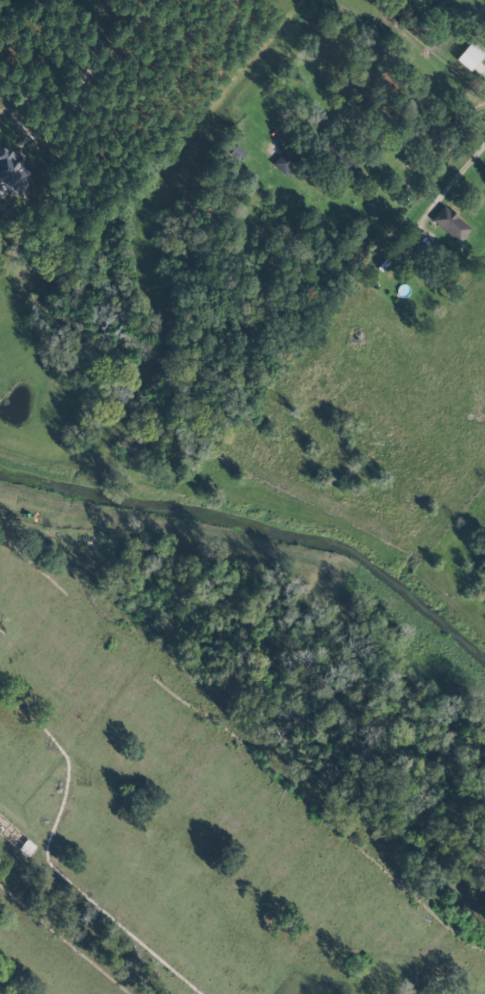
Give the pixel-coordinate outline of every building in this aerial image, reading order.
[(473,38),(455,59),(469,70),(484,51),(484,48),(473,38)] [(11,160),(15,155),(2,147),(0,150),(0,183),(18,194),(32,173),(11,160)] [(299,159),(286,148),(272,163),(285,175),(299,159)] [(431,221),(459,242),(471,227),(442,205),(431,221)]
